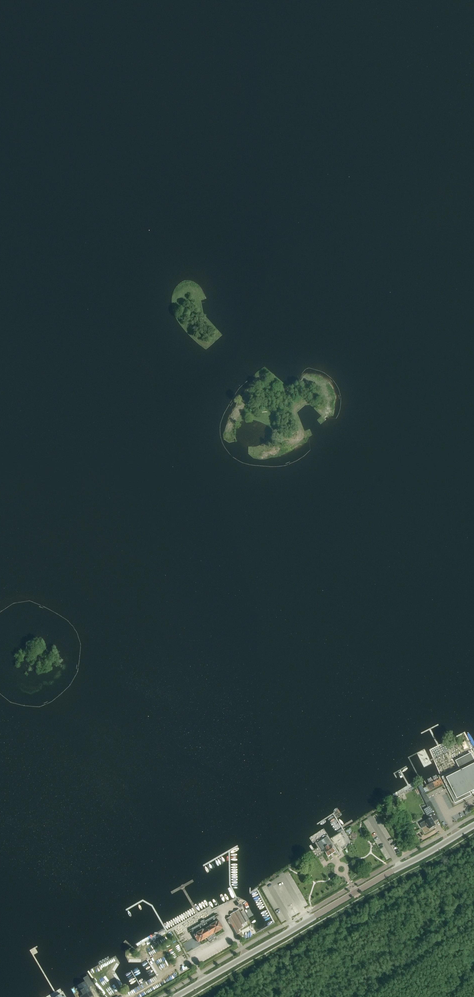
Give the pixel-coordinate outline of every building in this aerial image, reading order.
[(473,792),(473,794),(473,761),(471,755),(456,762),(462,773),(448,780),(452,788),(450,789),(452,792),(450,793),(457,804),(460,803),(460,802),(465,799),(464,797),(473,792)] [(430,799),(425,792),(421,795),(425,802),(430,799)] [(425,822),(425,821),(420,824),(422,829),(428,826),(430,830),(436,826),(434,822),(439,819),(430,802),(426,804),(428,807),(424,810),(428,817),(427,818),(428,820),(425,822)] [(328,856),(335,852),(331,845),(332,844),(328,837),(318,843),(323,850),(324,849),(328,856)] [(239,910),(235,912),(242,925),(247,922),(239,910)] [(230,915),(231,917),(239,930),(243,927),(242,925),(235,912),(230,915)] [(201,924),(188,931),(189,933),(192,931),(194,935),(198,943),(200,941),(201,942),(207,938),(208,941),(209,942),(210,942),(216,938),(217,938),(216,937),(214,934),(220,930),(223,928),(216,917),(219,916),(218,914),(205,921),(203,919),(200,921),(201,924)] [(240,933),(239,930),(231,917),(227,919),(236,935),(240,933)] [(79,988),(83,996),(81,996),(94,996),(86,984),(79,988)]
